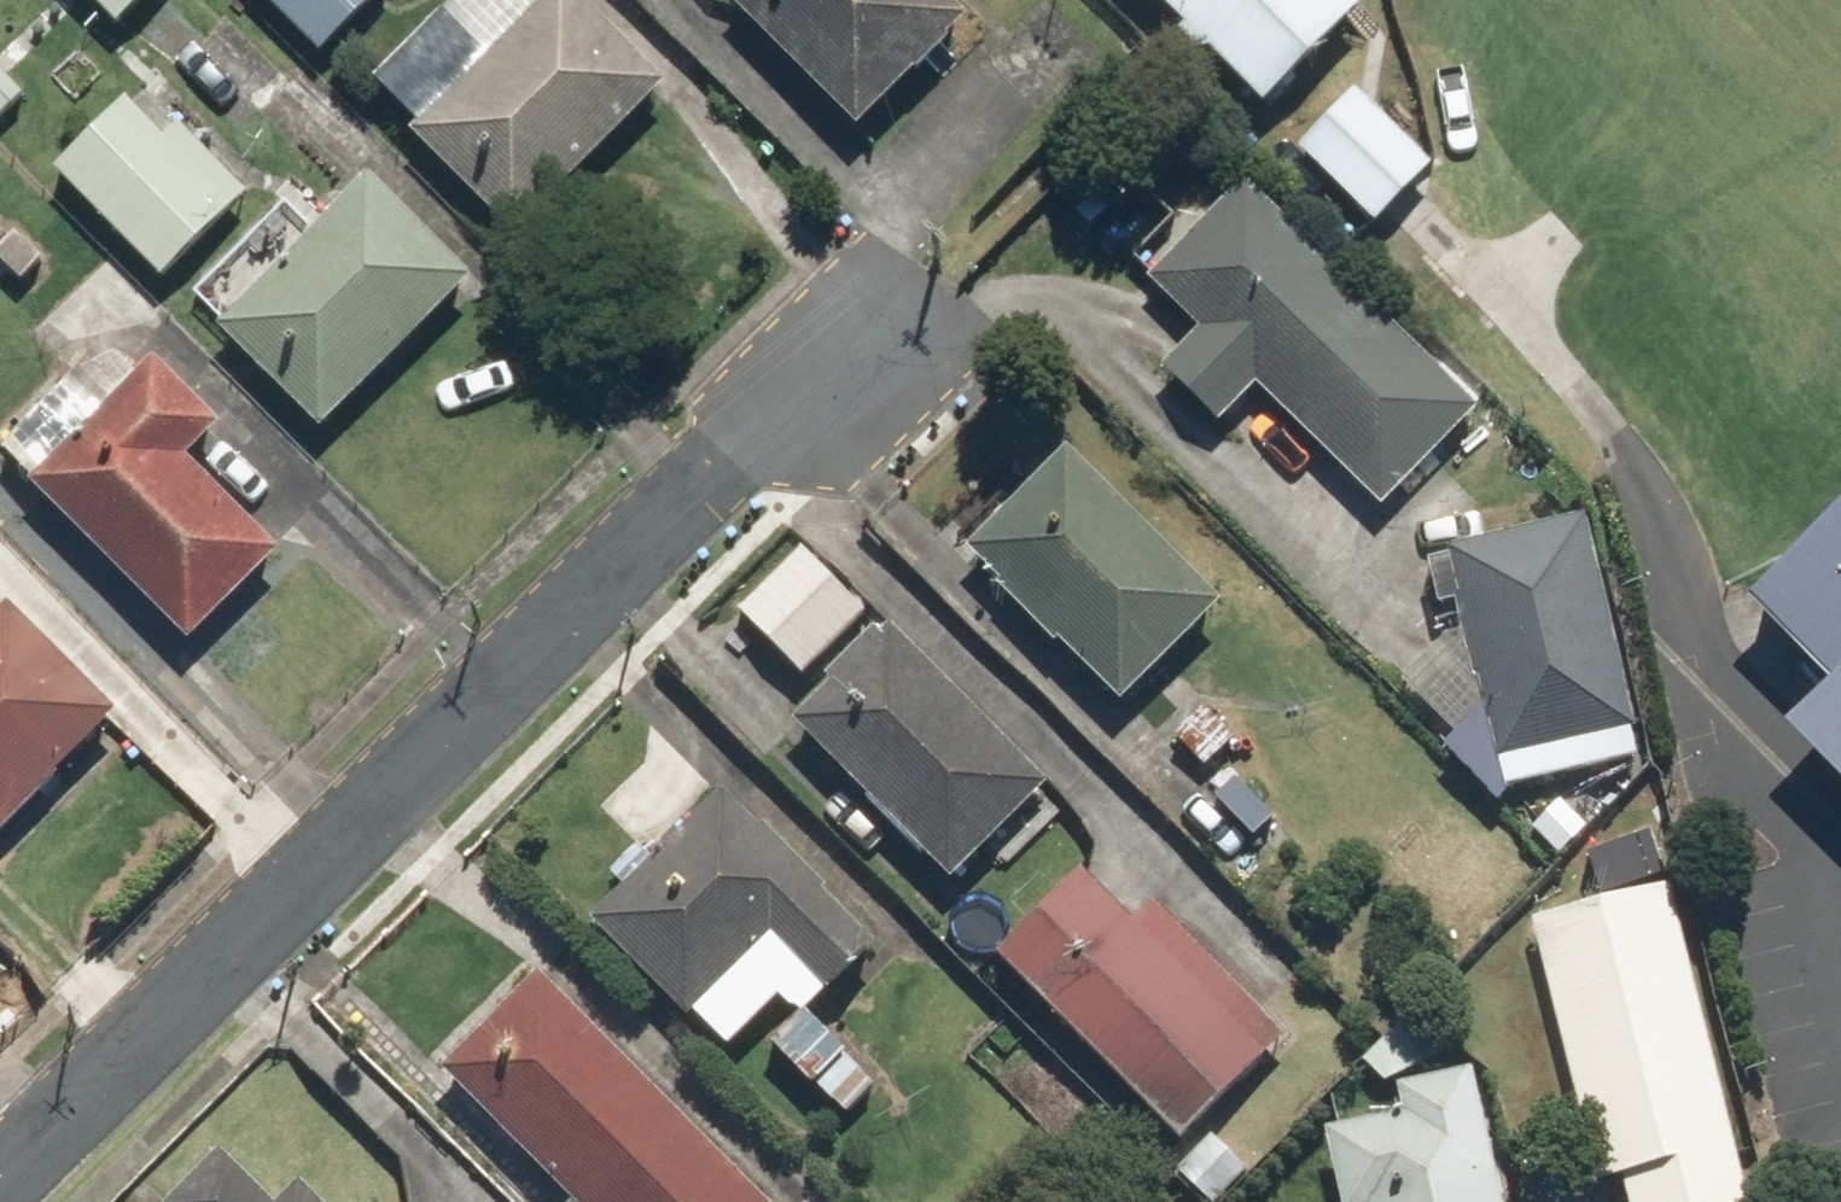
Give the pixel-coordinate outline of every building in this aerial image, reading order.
[(111,32),(141,0),(77,0),(111,32)] [(311,62),(376,0),(251,0),(311,62)] [(358,83),(504,243),(662,100),(572,0),(449,0),(358,83)] [(847,139),(960,21),(938,0),(701,0),(847,139)] [(1251,125),(1365,17),(1348,0),(1131,0),(1251,125)] [(26,98),(0,70),(0,121),(26,98)] [(132,87),(45,176),(156,285),(243,197),(132,87)] [(1423,167),(1345,94),(1293,149),(1370,222),(1423,167)] [(360,172),(199,331),(312,446),(474,286),(360,172)] [(1248,186),(1139,293),(1182,337),(1147,371),(1211,437),(1244,404),(1364,526),(1474,417),(1248,186)] [(209,432),(121,348),(108,361),(85,339),(0,428),(0,471),(188,652),(276,560),(177,464),(209,432)] [(1056,449),(950,555),(1111,716),(1217,611),(1056,449)] [(1631,734),(1577,523),(1435,559),(1489,771),(1631,734)] [(1768,614),(1840,690),(1840,544),(1768,614)] [(867,614),(797,548),(725,623),(795,689),(867,614)] [(104,719),(0,619),(0,828),(104,719)] [(877,624),(773,725),(938,896),(1043,796),(877,624)] [(834,1129),(877,1093),(826,1034),(818,1042),(799,1019),(867,961),(729,800),(576,930),(672,1042),(687,1029),(712,1058),(772,1007),(788,1025),(763,1046),(834,1129)] [(1067,882),(984,964),(1171,1154),(1289,1039),(1157,905),(1123,939),(1067,882)] [(1664,895),(1520,932),(1588,1195),(1615,1188),(1619,1201),(1743,1201),(1664,895)] [(425,1069),(554,1201),(746,1201),(524,973),(425,1069)] [(1462,1073),(1383,1091),(1390,1124),(1312,1142),(1326,1201),(1492,1201),(1462,1073)] [(1212,1131),(1166,1180),(1189,1201),(1219,1201),(1251,1168),(1212,1131)] [(214,1166),(179,1201),(251,1201),(214,1166)] [(289,1188),(276,1201),(303,1201),(289,1188)]
